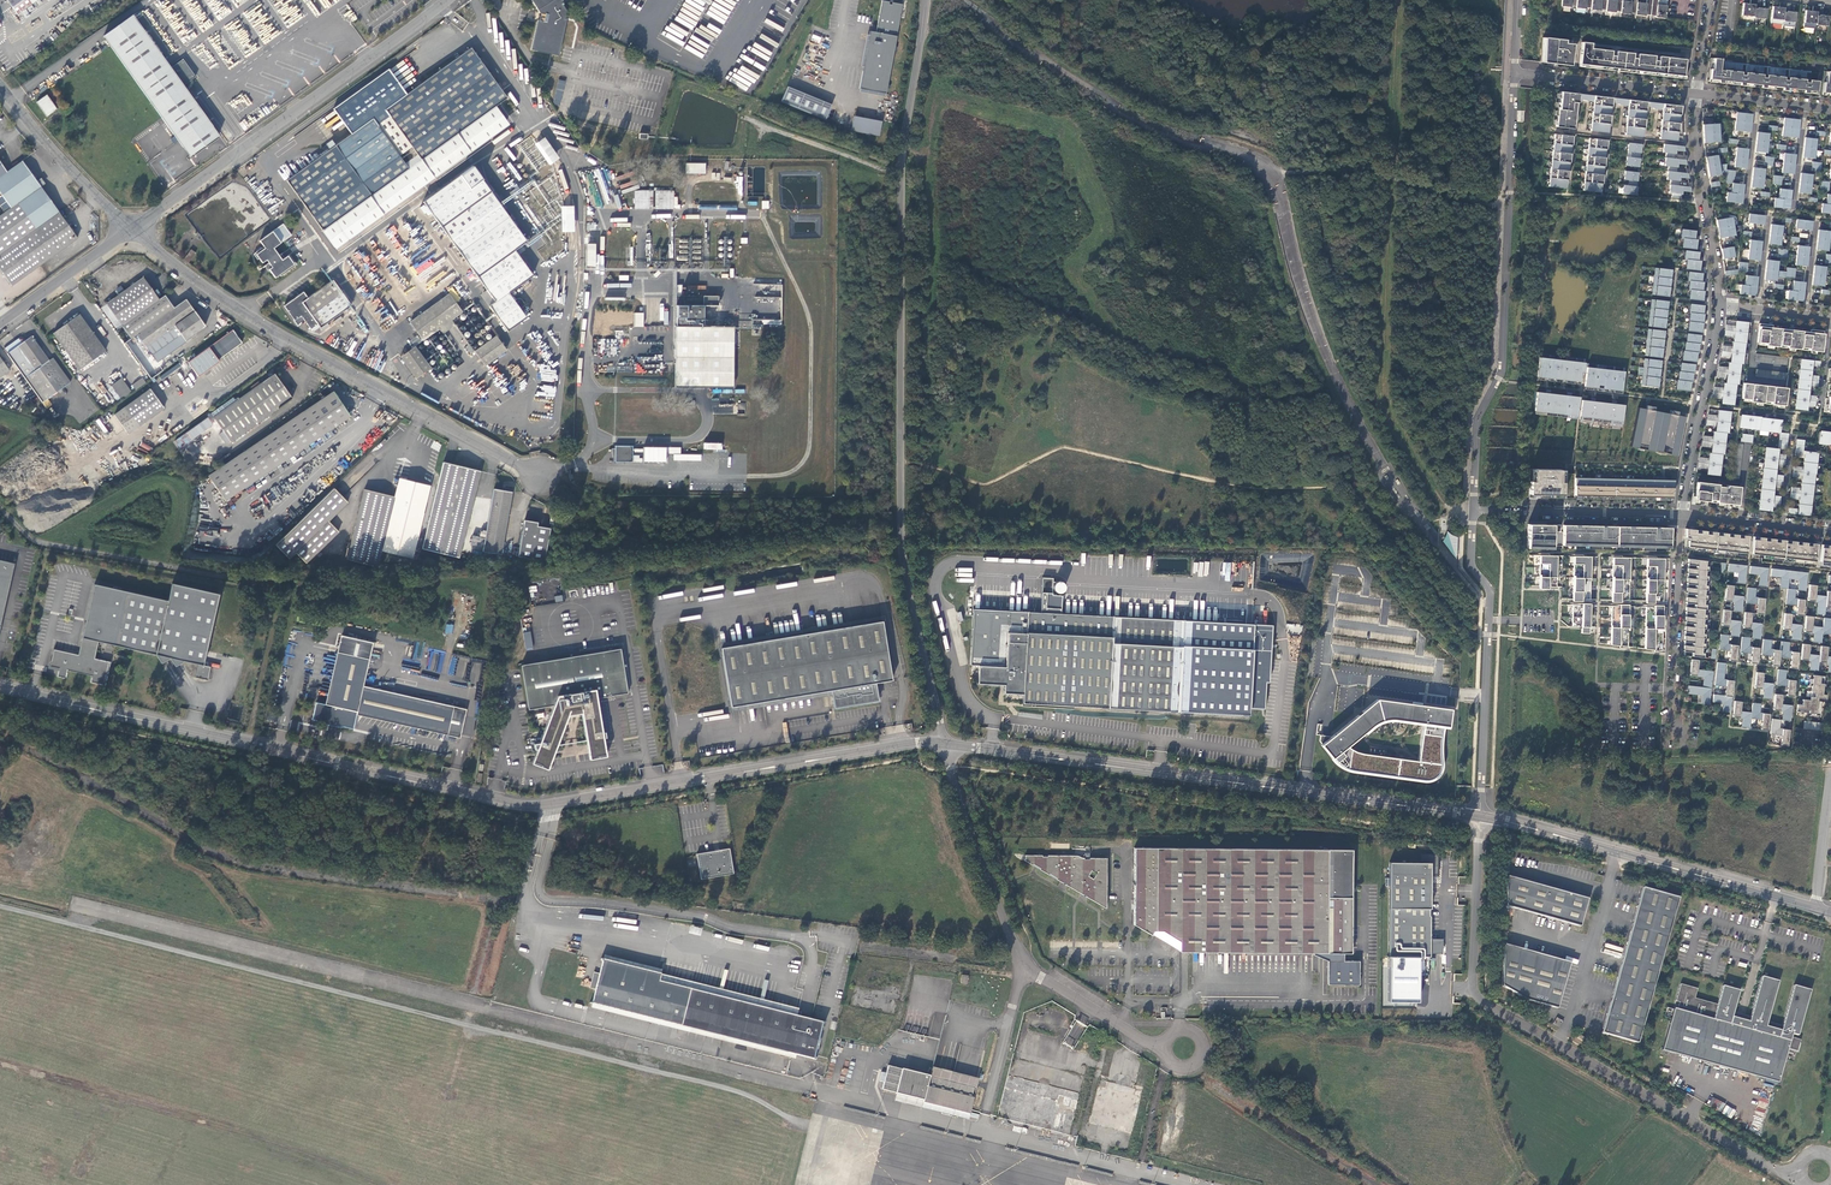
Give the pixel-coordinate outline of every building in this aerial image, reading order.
[(16,14),(37,0),(6,0),(16,14)] [(557,57),(567,21),(564,20),(566,13),(562,7),(563,7),(563,6),(562,4),(563,3),(562,3),(561,0),(530,0),(539,14),(541,14),(539,22),(538,21),(530,50),(557,57)] [(623,11),(613,0),(611,0),(604,6),(615,18),(623,11)] [(1576,6),(1575,8),(1585,9),(1585,8),(1591,8),(1591,0),(1576,0),(1576,6)] [(1591,8),(1590,9),(1600,11),(1600,9),(1605,10),(1607,0),(1591,0),(1591,8)] [(1605,10),(1605,11),(1615,12),(1615,11),(1620,12),(1622,0),(1607,0),(1605,10)] [(1622,0),(1620,12),(1620,13),(1630,14),(1630,13),(1635,13),(1637,2),(1637,0),(1631,0),(1631,1),(1622,0)] [(1637,2),(1635,13),(1635,15),(1645,16),(1645,15),(1650,15),(1652,0),(1646,0),(1646,3),(1637,2)] [(1650,15),(1655,16),(1655,17),(1665,18),(1666,6),(1657,4),(1658,0),(1652,0),(1650,15)] [(1754,0),(1750,0),(1750,7),(1743,6),(1742,15),(1754,17),(1756,0),(1754,0)] [(1761,1),(1756,0),(1754,17),(1753,18),(1765,19),(1767,9),(1760,8),(1761,1)] [(890,2),(883,1),(877,33),(871,32),(871,36),(865,67),(860,89),(861,90),(887,94),(891,72),(898,37),(904,5),(893,3),(893,6),(890,5),(890,2)] [(1785,4),(1780,3),(1779,10),(1772,9),(1771,19),(1783,20),(1785,4)] [(1790,4),(1785,4),(1783,20),(1783,21),(1795,22),(1796,12),(1789,11),(1790,4)] [(1818,7),(1813,7),(1812,14),(1805,13),(1804,22),(1816,24),(1818,7)] [(1823,8),(1818,7),(1816,24),(1816,25),(1828,26),(1829,16),(1822,15),(1823,8)] [(219,135),(134,15),(104,37),(190,156),(219,135)] [(862,67),(865,67),(871,36),(868,35),(862,67)] [(1546,38),(1543,62),(1561,64),(1561,62),(1569,63),(1572,44),(1563,43),(1564,40),(1546,38)] [(1591,43),(1582,42),(1579,64),(1683,76),(1685,59),(1658,56),(1657,65),(1653,65),(1654,56),(1637,54),(1636,63),(1632,62),(1633,53),(1615,51),(1614,60),(1610,60),(1611,51),(1590,48),(1591,43)] [(739,46),(726,70),(730,72),(743,48),(739,46)] [(386,110),(390,116),(422,161),(496,108),(507,99),(471,49),(406,96),(386,110)] [(746,50),(733,74),(737,76),(750,53),(746,50)] [(753,84),(764,59),(758,57),(754,65),(747,62),(740,78),(753,84)] [(1710,69),(1709,79),(1718,80),(1717,83),(1722,83),(1722,80),(1739,82),(1739,85),(1744,86),(1744,83),(1761,85),(1760,88),(1765,88),(1765,86),(1782,88),(1782,90),(1787,91),(1787,88),(1804,90),(1803,93),(1808,93),(1808,91),(1817,92),(1818,81),(1809,80),(1809,83),(1805,82),(1806,72),(1789,70),(1788,80),(1784,80),(1785,69),(1767,67),(1766,78),(1762,77),(1763,67),(1746,65),(1745,75),(1741,75),(1742,64),(1724,62),(1723,73),(1719,72),(1721,59),(1713,58),(1712,70),(1710,69)] [(377,126),(390,116),(386,110),(406,96),(388,71),(333,110),(351,135),(372,120),(377,126)] [(1827,71),(1825,83),(1823,83),(1822,92),(1830,93),(1830,72),(1827,71)] [(561,104),(565,81),(558,80),(554,103),(561,104)] [(833,106),(788,87),(782,102),(827,121),(833,106)] [(1572,128),(1576,93),(1558,91),(1554,126),(1572,128)] [(1592,101),(1589,130),(1607,132),(1611,97),(1579,94),(1578,100),(1592,101)] [(37,102),(47,117),(57,110),(47,95),(37,102)] [(1627,105),(1623,134),(1642,136),(1646,101),(1614,98),(1613,104),(1627,105)] [(1662,109),(1658,138),(1677,140),(1677,135),(1681,106),(1649,102),(1648,108),(1662,109)] [(422,161),(408,170),(323,231),(335,248),(421,187),(419,185),(507,123),(496,108),(422,161)] [(1752,114),(1736,112),(1735,121),(1751,123),(1752,114)] [(390,116),(377,126),(408,170),(422,161),(390,116)] [(880,137),(883,122),(855,117),(852,131),(880,137)] [(1798,128),(1799,119),(1784,118),(1783,127),(1798,128)] [(408,170),(377,126),(372,120),(351,135),(335,146),(329,150),(299,172),(293,163),(286,168),(292,177),(287,181),(323,231),(408,170)] [(1751,123),(1735,121),(1734,130),(1750,132),(1751,123)] [(1719,124),(1703,124),(1703,134),(1719,133),(1719,124)] [(1797,138),(1798,128),(1783,127),(1782,136),(1796,138),(1797,138)] [(1769,133),(1757,132),(1756,142),(1767,143),(1769,133)] [(1719,133),(1703,134),(1704,143),(1720,142),(1719,133)] [(1565,188),(1571,136),(1553,134),(1547,186),(1565,188)] [(547,137),(536,143),(548,166),(559,160),(547,137)] [(1805,137),(1804,147),(1815,148),(1816,139),(1805,137)] [(1582,190),(1601,192),(1601,191),(1607,140),(1589,138),(1582,190)] [(329,150),(335,146),(332,141),(326,145),(329,150)] [(1767,143),(1756,142),(1755,151),(1766,153),(1767,143)] [(1627,151),(1640,153),(1642,144),(1628,143),(1627,151)] [(1666,153),(1665,157),(1675,158),(1676,150),(1684,151),(1683,146),(1664,144),(1662,153),(1666,153)] [(1747,159),(1748,149),(1736,147),(1735,157),(1747,159)] [(1815,148),(1804,147),(1802,157),(1814,158),(1815,148)] [(1794,164),(1795,154),(1784,153),(1783,163),(1794,164)] [(1717,155),(1706,157),(1707,167),(1719,165),(1717,155)] [(1626,165),(1639,167),(1640,158),(1627,157),(1626,165)] [(1668,167),(1667,171),(1677,172),(1678,163),(1686,164),(1685,160),(1675,158),(1665,157),(1664,166),(1668,167)] [(1747,159),(1735,157),(1734,167),(1745,168),(1747,159)] [(23,161),(0,177),(0,191),(11,208),(19,203),(37,227),(0,254),(0,269),(12,285),(78,238),(23,161)] [(707,174),(707,163),(688,163),(688,174),(707,174)] [(1707,167),(1709,176),(1720,174),(1720,173),(1726,172),(1727,170),(1726,169),(1727,163),(1719,165),(1707,167)] [(1794,164),(1783,163),(1782,173),(1793,174),(1794,164)] [(490,306),(508,332),(527,318),(509,293),(533,276),(515,251),(527,242),(473,167),(424,203),(496,302),(490,306)] [(1764,169),(1753,167),(1752,177),(1763,178),(1764,169)] [(1624,180),(1637,181),(1638,172),(1625,171),(1624,180)] [(1670,184),(1678,185),(1679,177),(1688,178),(1687,173),(1677,172),(1667,171),(1667,180),(1670,180),(1670,184)] [(1812,174),(1801,173),(1799,183),(1811,184),(1812,174)] [(1763,178),(1752,177),(1751,187),(1762,188),(1763,178)] [(1742,194),(1744,184),(1743,184),(1732,183),(1731,193),(1742,194)] [(1811,184),(1799,183),(1798,193),(1810,194),(1811,184)] [(1690,191),(1690,187),(1678,185),(1670,184),(1669,193),(1673,194),(1672,198),(1681,199),(1682,190),(1690,191)] [(1622,194),(1635,195),(1636,186),(1623,185),(1622,194)] [(1780,188),(1779,198),(1790,200),(1791,190),(1780,188)] [(635,190),(634,208),(653,209),(654,190),(635,190)] [(1731,193),(1727,192),(1726,202),(1741,203),(1742,194),(1731,193)] [(1779,198),(1774,198),(1773,207),(1789,209),(1790,200),(1779,198)] [(11,208),(0,216),(0,254),(37,227),(19,203),(11,208)] [(1822,203),(1821,213),(1830,214),(1830,204),(1826,204),(1822,203)] [(562,206),(561,232),(574,232),(575,206),(562,206)] [(1764,215),(1749,213),(1748,223),(1763,225),(1764,215)] [(1732,217),(1716,220),(1718,229),(1733,226),(1732,217)] [(1812,221),(1796,219),(1795,228),(1811,230),(1812,221)] [(269,269),(271,271),(276,278),(280,275),(281,276),(297,265),(290,255),(284,258),(281,254),(280,255),(274,248),(292,235),(284,224),(260,240),(264,246),(253,254),(257,260),(258,259),(261,263),(267,259),(269,263),(272,267),(269,269)] [(1782,225),(1771,224),(1770,234),(1781,235),(1782,225)] [(1733,226),(1718,229),(1719,238),(1735,235),(1733,226)] [(1682,239),(1681,247),(1695,249),(1696,240),(1694,240),(1695,231),(1681,229),(1680,239),(1682,239)] [(1830,231),(1818,230),(1817,239),(1828,241),(1830,231)] [(1781,235),(1770,234),(1769,244),(1780,245),(1781,235)] [(1761,241),(1750,239),(1749,249),(1760,251),(1761,241)] [(1828,241),(1817,239),(1816,249),(1827,250),(1828,241)] [(587,260),(596,260),(596,244),(587,244),(587,260)] [(1809,246),(1797,245),(1796,255),(1808,256),(1809,246)] [(1731,247),(1721,248),(1723,258),(1733,257),(1731,247)] [(1760,251),(1749,249),(1748,259),(1758,260),(1759,261),(1760,251)] [(1699,270),(1700,261),(1698,260),(1699,252),(1685,250),(1684,259),(1686,260),(1685,268),(1699,270)] [(192,251),(185,260),(189,263),(197,254),(192,251)] [(1808,256),(1796,255),(1795,265),(1806,266),(1808,256)] [(1767,260),(1767,259),(1766,269),(1777,271),(1778,261),(1767,260)] [(1748,273),(1748,262),(1739,262),(1739,272),(1748,273)] [(1825,266),(1814,265),(1813,275),(1824,276),(1825,266)] [(1671,269),(1655,268),(1654,277),(1670,278),(1671,269)] [(1777,271),(1766,269),(1764,279),(1776,280),(1777,271)] [(1689,290),(1688,299),(1702,300),(1703,291),(1702,290),(1703,282),(1701,281),(1702,273),(1688,271),(1686,281),(1689,281),(1687,290),(1689,290)] [(1757,276),(1746,275),(1745,285),(1756,286),(1757,276)] [(1824,276),(1813,275),(1812,285),(1823,286),(1824,276)] [(1670,278),(1654,277),(1653,285),(1669,287),(1670,278)] [(122,325),(123,326),(159,300),(157,297),(144,278),(107,303),(122,325)] [(304,321),(310,330),(318,325),(321,329),(352,306),(333,280),(308,298),(304,292),(283,306),(297,325),(304,321)] [(1793,281),(1792,290),(1803,292),(1805,282),(1793,281)] [(1745,285),(1741,284),(1739,294),(1755,295),(1756,286),(1745,285)] [(678,285),(677,327),(705,327),(705,306),(720,306),(720,296),(684,295),(683,285),(678,285)] [(1669,287),(1653,285),(1652,294),(1668,296),(1669,287)] [(1792,290),(1788,290),(1787,299),(1802,301),(1803,292),(1792,290)] [(460,313),(447,294),(408,322),(421,340),(460,313)] [(169,302),(165,296),(159,300),(123,326),(127,332),(169,302)] [(1668,301),(1651,299),(1650,308),(1667,310),(1668,301)] [(175,308),(169,302),(127,332),(132,339),(138,335),(157,361),(158,363),(190,340),(189,339),(206,326),(186,300),(175,308)] [(1689,313),(1687,330),(1701,332),(1703,314),(1702,314),(1703,305),(1689,304),(1688,313),(1689,313)] [(1667,310),(1650,308),(1649,317),(1666,319),(1667,310)] [(644,313),(635,313),(635,327),(645,327),(644,313)] [(79,369),(86,365),(106,351),(80,315),(54,333),(79,369)] [(1666,319),(1649,317),(1648,326),(1664,328),(1666,319)] [(1735,326),(1725,324),(1725,330),(1745,332),(1747,322),(1736,321),(1735,326)] [(1808,350),(1822,352),(1824,333),(1759,326),(1757,342),(1766,343),(1765,345),(1778,347),(1779,345),(1787,346),(1787,348),(1800,349),(1800,347),(1808,348),(1808,350)] [(735,388),(734,327),(705,327),(677,327),(676,387),(735,388)] [(1664,331),(1648,329),(1647,338),(1663,340),(1664,331)] [(1744,343),(1745,332),(1725,330),(1724,335),(1734,336),(1733,341),(1744,343)] [(216,354),(219,359),(242,342),(234,331),(206,351),(211,358),(216,354)] [(1700,335),(1686,333),(1685,342),(1684,342),(1683,350),(1682,350),(1681,360),(1696,361),(1697,353),(1698,344),(1699,344),(1700,335)] [(138,335),(132,339),(151,365),(157,361),(138,335)] [(20,337),(4,349),(47,408),(52,405),(48,399),(70,383),(52,358),(49,361),(31,336),(25,340),(24,338),(20,337)] [(1663,340),(1647,338),(1646,346),(1662,348),(1663,340)] [(1722,345),(1721,351),(1743,353),(1744,343),(1733,341),(1732,346),(1722,345)] [(400,355),(415,377),(430,367),(414,345),(400,355)] [(1662,348),(1646,346),(1645,355),(1661,357),(1662,348)] [(1741,364),(1743,353),(1721,351),(1720,356),(1731,357),(1730,362),(1739,363),(1741,364)] [(11,370),(0,354),(0,378),(11,370)] [(1786,359),(1786,358),(1757,354),(1756,361),(1781,364),(1781,358),(1786,359)] [(192,360),(202,374),(208,369),(198,356),(192,360)] [(1585,363),(1539,357),(1536,376),(1580,381),(1581,372),(1583,372),(1585,363)] [(1661,360),(1644,358),(1643,367),(1660,369),(1661,360)] [(1800,359),(1799,369),(1809,370),(1810,365),(1810,363),(1812,363),(1812,366),(1820,367),(1820,361),(1800,359)] [(1694,364),(1680,362),(1679,371),(1678,371),(1677,380),(1676,379),(1675,389),(1689,390),(1690,382),(1691,382),(1692,373),(1693,374),(1694,364)] [(1739,363),(1730,362),(1728,362),(1728,367),(1718,366),(1717,371),(1738,374),(1739,363)] [(1624,371),(1587,367),(1584,386),(1593,387),(1594,375),(1598,375),(1596,388),(1610,389),(1611,377),(1615,377),(1613,390),(1622,391),(1624,371)] [(1659,378),(1660,369),(1643,367),(1642,376),(1659,378)] [(162,379),(174,371),(171,368),(160,376),(162,379)] [(1756,369),(1755,376),(1770,378),(1770,382),(1788,384),(1789,373),(1756,369)] [(1818,381),(1819,376),(1811,375),(1810,377),(1809,377),(1809,375),(1809,370),(1799,369),(1798,379),(1818,381)] [(1737,384),(1738,374),(1717,371),(1716,376),(1727,378),(1726,383),(1735,384),(1737,384)] [(214,417),(232,443),(293,398),(275,374),(214,417)] [(1658,387),(1659,378),(1642,376),(1641,385),(1658,387)] [(143,377),(133,384),(136,389),(147,382),(143,377)] [(132,392),(122,378),(112,385),(122,400),(132,392)] [(1817,387),(1818,381),(1798,379),(1797,389),(1807,390),(1808,385),(1808,383),(1810,384),(1809,386),(1817,387)] [(1735,384),(1726,383),(1724,383),(1723,388),(1714,387),(1713,392),(1734,394),(1735,384)] [(1743,383),(1741,398),(1750,399),(1749,402),(1763,403),(1763,401),(1771,402),(1771,404),(1784,405),(1786,388),(1743,383)] [(115,414),(129,433),(164,408),(150,389),(115,414)] [(1807,390),(1797,389),(1796,399),(1816,401),(1816,396),(1808,395),(1808,397),(1806,397),(1806,395),(1807,390)] [(209,476),(226,500),(351,416),(334,392),(209,476)] [(1579,397),(1537,392),(1535,411),(1577,416),(1579,397)] [(1733,405),(1734,394),(1713,392),(1711,397),(1722,398),(1722,404),(1733,405)] [(1815,407),(1816,401),(1796,399),(1795,409),(1805,410),(1805,406),(1805,403),(1807,403),(1807,406),(1815,407)] [(1582,400),(1580,419),(1582,419),(1590,420),(1592,420),(1601,421),(1600,424),(1601,424),(1601,421),(1610,422),(1612,422),(1620,423),(1622,424),(1624,405),(1582,400)] [(1630,447),(1678,456),(1685,417),(1638,408),(1630,447)] [(1717,415),(1708,414),(1707,419),(1728,422),(1730,411),(1718,410),(1717,415)] [(1750,416),(1739,415),(1738,426),(1748,427),(1750,416)] [(1750,416),(1748,427),(1759,428),(1760,418),(1760,417),(1750,416)] [(1770,419),(1760,418),(1759,428),(1759,429),(1769,430),(1770,419)] [(1727,433),(1728,422),(1707,419),(1705,425),(1716,426),(1716,431),(1725,433),(1727,433)] [(1781,420),(1770,419),(1769,430),(1780,432),(1781,420)] [(99,431),(104,438),(109,434),(104,427),(99,431)] [(1725,433),(1716,431),(1714,431),(1713,436),(1703,436),(1702,441),(1724,443),(1725,433)] [(1829,433),(1819,431),(1817,442),(1828,443),(1829,433)] [(1742,433),(1741,442),(1753,443),(1754,435),(1742,433)] [(1723,454),(1724,443),(1702,441),(1701,446),(1712,447),(1711,453),(1721,454),(1723,454)] [(633,446),(615,445),(615,461),(633,462),(633,446)] [(643,462),(667,462),(668,454),(673,454),(673,460),(701,461),(701,454),(681,454),(681,447),(644,446),(643,462)] [(1776,453),(1776,448),(1765,447),(1764,457),(1785,460),(1785,457),(1786,454),(1778,453),(1777,456),(1775,455),(1776,453)] [(1795,451),(1795,455),(1803,456),(1803,454),(1805,454),(1804,456),(1804,462),(1815,463),(1816,452),(1795,450),(1795,451)] [(1721,454),(1711,453),(1709,452),(1709,458),(1699,457),(1698,462),(1720,465),(1721,454)] [(1763,468),(1774,469),(1774,464),(1775,462),(1777,462),(1776,464),(1784,465),(1785,462),(1785,460),(1764,457),(1763,468)] [(1719,476),(1720,465),(1698,462),(1697,468),(1708,469),(1707,474),(1719,476)] [(1803,469),(1801,469),(1801,467),(1793,466),(1793,468),(1793,471),(1813,474),(1814,474),(1815,463),(1804,462),(1803,467),(1803,469)] [(480,472),(443,463),(422,549),(459,558),(480,472)] [(1783,477),(1783,475),(1775,474),(1775,476),(1773,476),(1773,474),(1774,469),(1763,468),(1762,478),(1783,481),(1783,477)] [(1563,470),(1530,469),(1529,494),(1563,495),(1563,474),(1563,470)] [(1826,469),(1822,502),(1822,503),(1823,504),(1830,505),(1830,506),(1830,507),(1830,470),(1826,469)] [(1792,474),(1792,477),(1800,477),(1800,475),(1802,476),(1802,478),(1801,483),(1812,484),(1813,474),(1793,471),(1792,474)] [(1575,474),(1563,474),(1563,495),(1563,498),(1574,498),(1575,495),(1575,478),(1575,474)] [(1675,480),(1665,480),(1665,489),(1661,488),(1661,480),(1626,479),(1626,488),(1622,488),(1622,479),(1606,478),(1606,487),(1603,487),(1603,478),(1587,478),(1587,487),(1583,487),(1583,478),(1575,478),(1575,495),(1672,497),(1675,480)] [(1761,489),(1771,490),(1772,485),(1772,483),(1774,483),(1774,485),(1782,486),(1782,484),(1783,481),(1762,478),(1761,489)] [(348,561),(378,568),(383,551),(413,558),(430,488),(398,481),(394,498),(364,491),(348,561)] [(1697,481),(1695,502),(1703,503),(1704,501),(1708,501),(1708,504),(1725,506),(1725,503),(1730,504),(1729,506),(1738,507),(1741,487),(1727,485),(1727,487),(1719,486),(1719,484),(1697,481)] [(1799,488),(1791,487),(1791,489),(1790,492),(1811,494),(1812,484),(1801,483),(1801,488),(1800,490),(1799,490),(1799,488)] [(348,502),(334,488),(277,545),(290,559),(296,553),(307,563),(339,532),(328,521),(348,502)] [(503,491),(494,490),(483,553),(502,556),(514,490),(504,488),(503,491)] [(1780,499),(1781,496),(1773,495),(1773,497),(1771,497),(1771,495),(1771,490),(1761,489),(1759,499),(1780,502),(1780,499)] [(1811,494),(1790,492),(1790,494),(1790,497),(1798,498),(1798,496),(1800,496),(1799,499),(1799,504),(1810,505),(1811,494)] [(1780,502),(1759,499),(1758,510),(1769,511),(1770,506),(1770,504),(1772,504),(1772,506),(1779,507),(1780,504),(1780,502)] [(1797,509),(1788,508),(1788,510),(1788,513),(1808,515),(1810,505),(1799,504),(1798,509),(1798,511),(1796,511),(1797,509)] [(538,522),(525,520),(518,557),(545,561),(551,528),(537,526),(538,522)] [(1552,525),(1527,524),(1526,546),(1552,546),(1552,532),(1552,525)] [(1563,532),(1563,543),(1670,546),(1671,528),(1563,525),(1563,532)] [(1748,536),(1685,528),(1685,537),(1688,538),(1687,546),(1699,548),(1699,550),(1703,551),(1704,548),(1710,549),(1710,552),(1714,552),(1714,549),(1720,550),(1720,553),(1725,553),(1725,551),(1731,551),(1730,554),(1735,555),(1735,552),(1741,552),(1741,555),(1746,556),(1748,536)] [(1560,532),(1552,532),(1552,546),(1563,546),(1563,543),(1563,532),(1560,532)] [(1446,533),(1442,541),(1458,562),(1457,537),(1446,533)] [(1817,544),(1754,536),(1753,545),(1752,554),(1768,555),(1768,558),(1772,559),(1772,556),(1778,557),(1778,560),(1783,560),(1783,557),(1789,558),(1789,561),(1793,561),(1793,559),(1799,559),(1799,562),(1804,563),(1804,560),(1810,560),(1809,563),(1815,564),(1817,544)] [(1822,544),(1820,562),(1826,562),(1825,565),(1830,566),(1830,563),(1830,545),(1822,544)] [(1557,556),(1540,555),(1539,588),(1548,588),(1548,587),(1556,587),(1557,556)] [(1590,556),(1573,556),(1572,601),(1582,601),(1582,599),(1589,599),(1590,556)] [(1628,600),(1629,557),(1612,557),(1611,602),(1621,602),(1621,600),(1628,600)] [(1664,558),(1647,558),(1645,603),(1654,603),(1654,601),(1663,601),(1664,558)] [(1687,565),(1697,566),(1696,569),(1687,568),(1687,575),(1696,576),(1696,579),(1687,578),(1686,584),(1696,585),(1696,589),(1686,588),(1686,594),(1695,595),(1695,598),(1686,597),(1685,604),(1695,605),(1695,608),(1685,607),(1685,613),(1695,614),(1694,618),(1685,616),(1685,623),(1694,624),(1694,627),(1684,626),(1684,632),(1694,633),(1693,637),(1684,636),(1684,642),(1693,643),(1693,646),(1683,645),(1683,652),(1693,653),(1692,656),(1703,657),(1704,653),(1701,653),(1702,648),(1704,648),(1704,643),(1702,643),(1702,638),(1704,638),(1705,634),(1702,633),(1703,628),(1705,628),(1705,624),(1703,624),(1703,619),(1705,619),(1706,614),(1703,614),(1704,609),(1706,609),(1706,605),(1704,604),(1704,599),(1706,599),(1707,595),(1704,595),(1705,590),(1707,590),(1707,585),(1705,585),(1705,580),(1707,580),(1707,576),(1705,575),(1706,570),(1707,571),(1708,566),(1706,566),(1706,561),(1688,558),(1687,565)] [(0,560),(0,624),(14,563),(0,560)] [(1747,565),(1732,564),(1731,571),(1739,572),(1737,583),(1745,584),(1747,565)] [(1759,585),(1766,586),(1768,568),(1750,566),(1749,573),(1760,574),(1759,585)] [(1789,570),(1771,568),(1770,575),(1781,577),(1780,588),(1787,589),(1787,588),(1789,578),(1788,577),(1789,570)] [(1807,572),(1789,570),(1788,577),(1789,578),(1799,579),(1798,590),(1805,591),(1807,572)] [(1022,703),(1175,711),(1180,621),(1060,613),(1061,609),(1045,608),(1046,593),(1052,593),(1052,578),(1042,578),(1040,613),(973,609),(970,665),(978,666),(977,683),(1004,685),(1004,693),(1023,694),(1022,703)] [(1061,582),(1059,581),(1057,581),(1056,582),(1054,583),(1053,585),(1053,587),(1053,589),(1054,591),(1056,592),(1058,593),(1060,592),(1062,591),(1064,590),(1064,587),(1064,586),(1063,584),(1062,582),(1061,582)] [(173,601),(98,585),(85,637),(99,641),(207,664),(223,595),(177,584),(173,601)] [(1816,585),(1809,584),(1807,600),(1814,601),(1815,595),(1816,585)] [(1731,601),(1732,595),(1733,585),(1726,585),(1724,601),(1731,601)] [(1754,597),(1755,588),(1747,587),(1745,603),(1757,604),(1758,598),(1754,597)] [(1787,588),(1787,589),(1785,604),(1797,605),(1797,599),(1794,598),(1795,589),(1787,588)] [(1731,601),(1734,602),(1733,611),(1741,612),(1743,596),(1732,595),(1731,601)] [(1815,595),(1814,601),(1818,601),(1816,614),(1824,615),(1825,607),(1826,596),(1815,595)] [(1765,598),(1758,598),(1757,604),(1756,613),(1763,614),(1765,598)] [(1804,599),(1797,599),(1797,605),(1795,614),(1795,615),(1802,615),(1804,599)] [(1581,605),(1572,605),(1572,626),(1581,627),(1581,633),(1589,633),(1589,603),(1581,603),(1581,605)] [(1611,606),(1610,644),(1627,646),(1628,604),(1619,604),(1619,606),(1611,606)] [(1654,607),(1645,607),(1644,648),(1661,650),(1663,605),(1654,605),(1654,607)] [(1730,610),(1723,609),(1721,625),(1728,626),(1729,620),(1730,610)] [(1750,622),(1751,613),(1744,612),(1743,628),(1749,628),(1750,622)] [(1791,614),(1784,613),(1782,629),(1789,630),(1790,623),(1791,614)] [(720,656),(722,656),(721,648),(882,621),(883,629),(886,629),(884,615),(717,643),(720,656)] [(1812,616),(1805,615),(1804,631),(1811,632),(1811,626),(1812,616)] [(1823,618),(1822,627),(1823,627),(1822,633),(1830,634),(1830,628),(1830,624),(1830,618),(1823,618)] [(1729,620),(1728,626),(1731,626),(1730,635),(1738,636),(1740,621),(1729,620)] [(729,699),(731,707),(831,690),(832,695),(834,708),(878,700),(875,683),(892,680),(883,629),(882,621),(721,648),(722,656),(729,699)] [(1762,623),(1750,622),(1749,628),(1753,629),(1752,638),(1760,639),(1762,623)] [(1790,623),(1789,630),(1792,630),(1791,639),(1800,640),(1801,625),(1790,623)] [(445,633),(452,634),(453,625),(446,624),(445,633)] [(1811,626),(1811,632),(1814,633),(1813,642),(1821,643),(1822,633),(1823,627),(1822,627),(1811,626)] [(523,633),(526,650),(533,648),(530,631),(523,633)] [(330,705),(344,634),(341,633),(327,705),(330,705)] [(359,715),(462,738),(468,711),(365,686),(375,643),(344,634),(330,705),(327,705),(318,703),(314,720),(356,729),(359,715)] [(1727,644),(1728,635),(1720,634),(1718,650),(1730,651),(1731,644),(1727,644)] [(1730,636),(1729,644),(1739,645),(1739,637),(1730,636)] [(1749,646),(1750,637),(1741,636),(1740,652),(1751,653),(1752,647),(1749,646)] [(99,641),(85,637),(80,656),(76,655),(57,650),(51,668),(60,670),(59,677),(68,678),(69,670),(95,676),(92,683),(107,685),(112,662),(96,658),(99,641)] [(1771,640),(1763,639),(1761,655),(1772,656),(1773,649),(1770,649),(1771,640)] [(1789,642),(1781,641),(1780,650),(1779,657),(1790,658),(1791,651),(1788,651),(1789,642)] [(1809,644),(1802,643),(1800,659),(1807,660),(1808,654),(1809,644)] [(1737,645),(1731,644),(1730,651),(1729,660),(1736,661),(1737,645)] [(1827,646),(1820,646),(1819,655),(1819,662),(1825,662),(1826,656),(1827,646)] [(1751,653),(1750,663),(1757,664),(1759,648),(1752,647),(1751,653)] [(1771,665),(1778,666),(1779,657),(1780,650),(1773,649),(1772,656),(1771,665)] [(590,655),(524,666),(532,710),(556,705),(560,696),(600,690),(602,698),(631,693),(624,650),(590,655)] [(1798,652),(1791,651),(1790,658),(1789,667),(1796,668),(1798,652)] [(1808,654),(1807,660),(1811,661),(1810,670),(1818,671),(1819,662),(1819,655),(1808,654)] [(1697,669),(1698,660),(1691,659),(1689,675),(1696,676),(1697,669)] [(1725,663),(1717,662),(1716,669),(1724,670),(1725,663)] [(1696,676),(1704,677),(1703,687),(1711,688),(1713,671),(1697,669),(1696,676)] [(1723,679),(1724,670),(1716,669),(1714,685),(1726,686),(1726,680),(1723,679)] [(1785,679),(1786,670),(1778,669),(1776,685),(1787,686),(1788,679),(1785,679)] [(1763,673),(1756,672),(1754,688),(1761,688),(1761,682),(1762,682),(1763,673)] [(1822,694),(1824,676),(1813,675),(1812,679),(1810,678),(1809,686),(1811,686),(1810,698),(1810,700),(1802,699),(1801,704),(1797,704),(1796,711),(1815,713),(1815,715),(1820,716),(1821,701),(1817,701),(1817,699),(1818,698),(1825,699),(1826,694),(1822,694)] [(1787,686),(1786,695),(1793,696),(1795,680),(1788,679),(1787,686)] [(1726,686),(1724,695),(1725,695),(1731,696),(1733,681),(1726,680),(1726,686)] [(1761,688),(1764,689),(1763,698),(1771,699),(1773,683),(1762,682),(1761,682),(1761,688)] [(1688,685),(1687,693),(1703,695),(1702,703),(1709,704),(1711,688),(1703,687),(1688,685)] [(556,705),(535,763),(553,769),(557,759),(575,710),(586,709),(593,753),(594,759),(611,757),(602,698),(600,690),(560,696),(556,705)] [(731,707),(729,699),(726,699),(729,712),(832,695),(831,690),(731,707)] [(1713,694),(1712,701),(1723,702),(1722,712),(1730,712),(1731,696),(1725,695),(1724,695),(1713,694)] [(1781,704),(1782,695),(1782,694),(1775,694),(1773,710),(1780,710),(1780,704),(1781,704)] [(1448,729),(1451,709),(1446,708),(1375,699),(1320,745),(1331,759),(1340,768),(1350,773),(1427,783),(1433,781),(1438,778),(1442,772),(1444,765),(1442,756),(1442,743),(1444,728),(1448,729)] [(1740,711),(1741,701),(1734,701),(1732,717),(1739,717),(1740,711)] [(1759,713),(1760,704),(1752,703),(1751,712),(1750,718),(1762,720),(1762,713),(1759,713)] [(1780,710),(1783,711),(1782,720),(1790,721),(1792,705),(1781,704),(1780,704),(1780,710)] [(1739,717),(1742,718),(1741,727),(1749,728),(1750,718),(1751,712),(1740,711),(1739,717)] [(1762,720),(1760,729),(1767,730),(1769,714),(1762,713),(1762,720)] [(1779,728),(1780,719),(1772,718),(1770,734),(1781,735),(1782,729),(1779,728)] [(1821,731),(1822,723),(1804,721),(1803,729),(1821,731)] [(1781,735),(1780,745),(1787,745),(1789,729),(1782,729),(1781,735)] [(479,834),(477,840),(486,844),(489,837),(479,834)] [(406,875),(421,849),(413,845),(398,871),(406,875)] [(729,848),(696,853),(700,879),(733,873),(729,848)] [(1191,950),(1191,953),(1313,954),(1318,949),(1318,941),(1328,941),(1327,954),(1345,954),(1345,927),(1352,927),(1352,850),(1134,849),(1133,926),(1151,936),(1152,935),(1153,932),(1163,933),(1191,950)] [(1024,861),(1106,909),(1107,859),(1075,858),(1076,856),(1025,855),(1025,859),(1024,861)] [(1423,856),(1422,863),(1390,863),(1390,878),(1390,880),(1390,956),(1430,956),(1431,875),(1438,875),(1438,856),(1423,856)] [(1588,899),(1508,876),(1506,906),(1571,924),(1580,927),(1588,899)] [(1679,898),(1643,887),(1602,1033),(1638,1043),(1679,898)] [(689,933),(700,936),(702,928),(691,925),(689,933)] [(1181,953),(1191,953),(1191,950),(1163,933),(1153,932),(1152,935),(1181,953)] [(1318,949),(1313,954),(1327,954),(1328,941),(1318,941),(1318,949)] [(1570,963),(1504,944),(1502,984),(1527,999),(1557,1008),(1570,963)] [(1328,962),(1344,962),(1344,954),(1327,954),(1313,954),(1313,955),(1328,962)] [(659,973),(599,958),(601,961),(598,974),(594,988),(591,1001),(588,1002),(591,1003),(681,1026),(796,1055),(816,1060),(814,1057),(822,1025),(825,1023),(811,1020),(797,1016),(690,989),(657,981),(659,973)] [(1328,962),(1328,985),(1360,986),(1360,962),(1344,962),(1328,962)] [(598,974),(593,973),(590,987),(594,988),(598,974)] [(799,1009),(659,973),(657,981),(690,989),(797,1016),(799,1009)] [(1673,1009),(1662,1051),(1779,1083),(1788,1049),(1797,1051),(1801,1039),(1791,1037),(1792,1034),(1798,1035),(1810,990),(1793,985),(1782,1026),(1767,1022),(1778,981),(1761,976),(1750,1017),(1742,1015),(1733,1012),(1739,991),(1722,986),(1717,1005),(1694,999),(1697,988),(1680,984),(1675,1002),(1679,1003),(1677,1009),(1673,1009)] [(681,1026),(591,1003),(589,1008),(794,1059),(796,1055),(681,1026)] [(979,1078),(932,1067),(930,1075),(902,1068),(888,1065),(882,1089),(896,1092),(894,1101),(968,1119),(969,1114),(970,1110),(976,1087),(979,1078)] [(1135,1134),(1145,1090),(1098,1080),(1089,1123),(1098,1125),(1096,1132),(1123,1138),(1125,1132),(1135,1134)] [(1708,1105),(1720,1112),(1725,1103),(1713,1097),(1708,1105)] [(1721,1113),(1731,1118),(1736,1110),(1726,1105),(1721,1113)]
